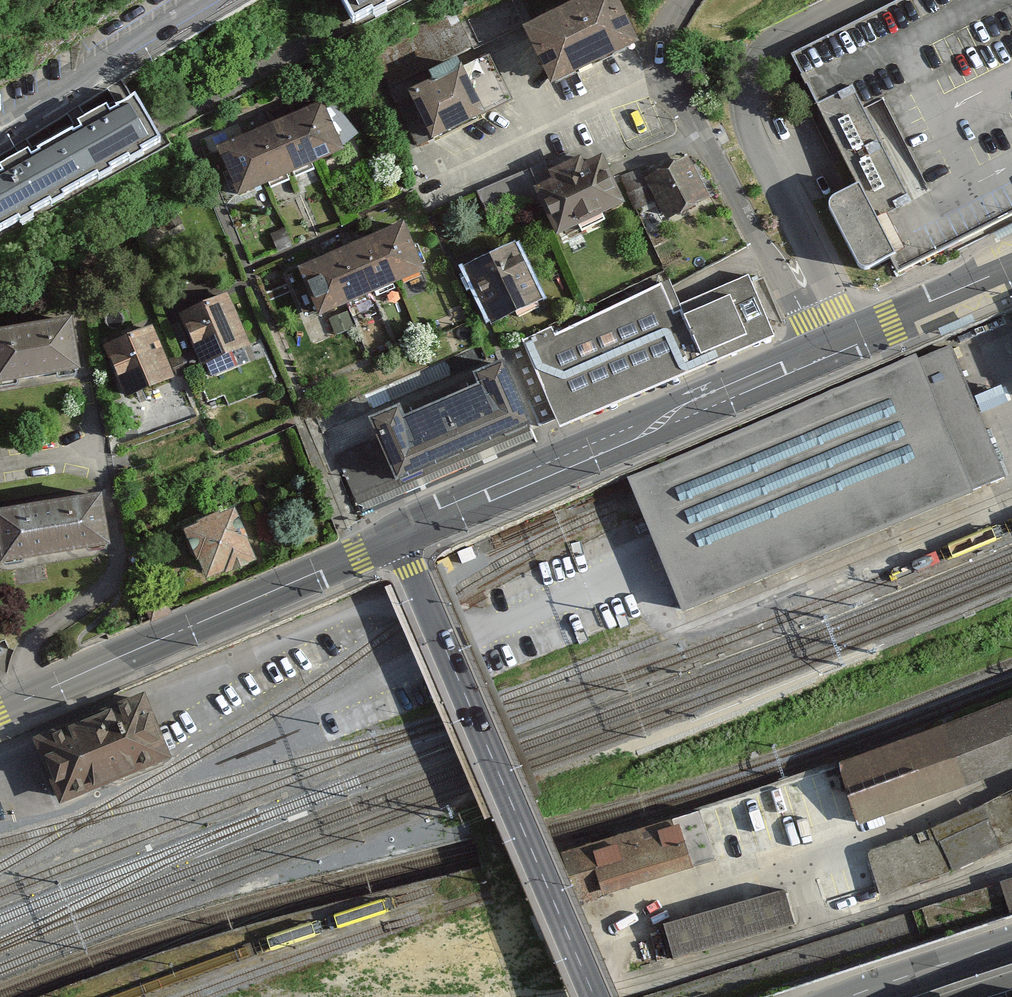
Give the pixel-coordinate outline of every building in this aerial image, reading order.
[(365,36),(439,0),(347,0),(365,36)] [(530,33),(560,101),(657,58),(632,0),(605,0),(530,33)] [(787,52),(850,178),(815,195),(852,269),(883,254),(892,272),(1011,213),(1011,0),(892,0),(787,52)] [(493,51),(390,95),(417,159),(520,114),(493,51)] [(60,135),(88,184),(163,141),(136,93),(60,135)] [(335,108),(224,150),(246,208),(357,166),(335,108)] [(0,170),(0,219),(6,229),(88,184),(60,135),(0,170)] [(611,159),(541,191),(567,246),(637,213),(611,159)] [(694,160),(651,183),(677,232),(720,210),(694,160)] [(414,230),(306,275),(327,327),(436,283),(414,230)] [(525,247),(470,272),(500,337),(554,312),(525,247)] [(523,341),(560,427),(772,337),(746,277),(679,306),(667,279),(523,341)] [(233,299),(183,320),(218,403),(268,382),(233,299)] [(0,328),(0,378),(78,364),(69,316),(0,328)] [(155,330),(105,354),(132,411),(183,386),(155,330)] [(953,341),(628,476),(638,499),(648,524),(684,609),(1009,474),(974,391),(953,341)] [(317,430),(346,499),(533,422),(504,352),(317,430)] [(0,512),(0,530),(5,560),(107,542),(99,494),(0,512)] [(244,519),(191,541),(214,597),(267,575),(244,519)] [(140,700),(41,742),(63,800),(163,758),(140,700)] [(680,960),(888,896),(1011,845),(1011,793),(871,860),(857,819),(1011,767),(1011,700),(889,745),(700,809),(714,856),(721,876),(810,850),(818,878),(671,924),(680,960)] [(567,850),(581,896),(714,856),(700,809),(567,850)]
